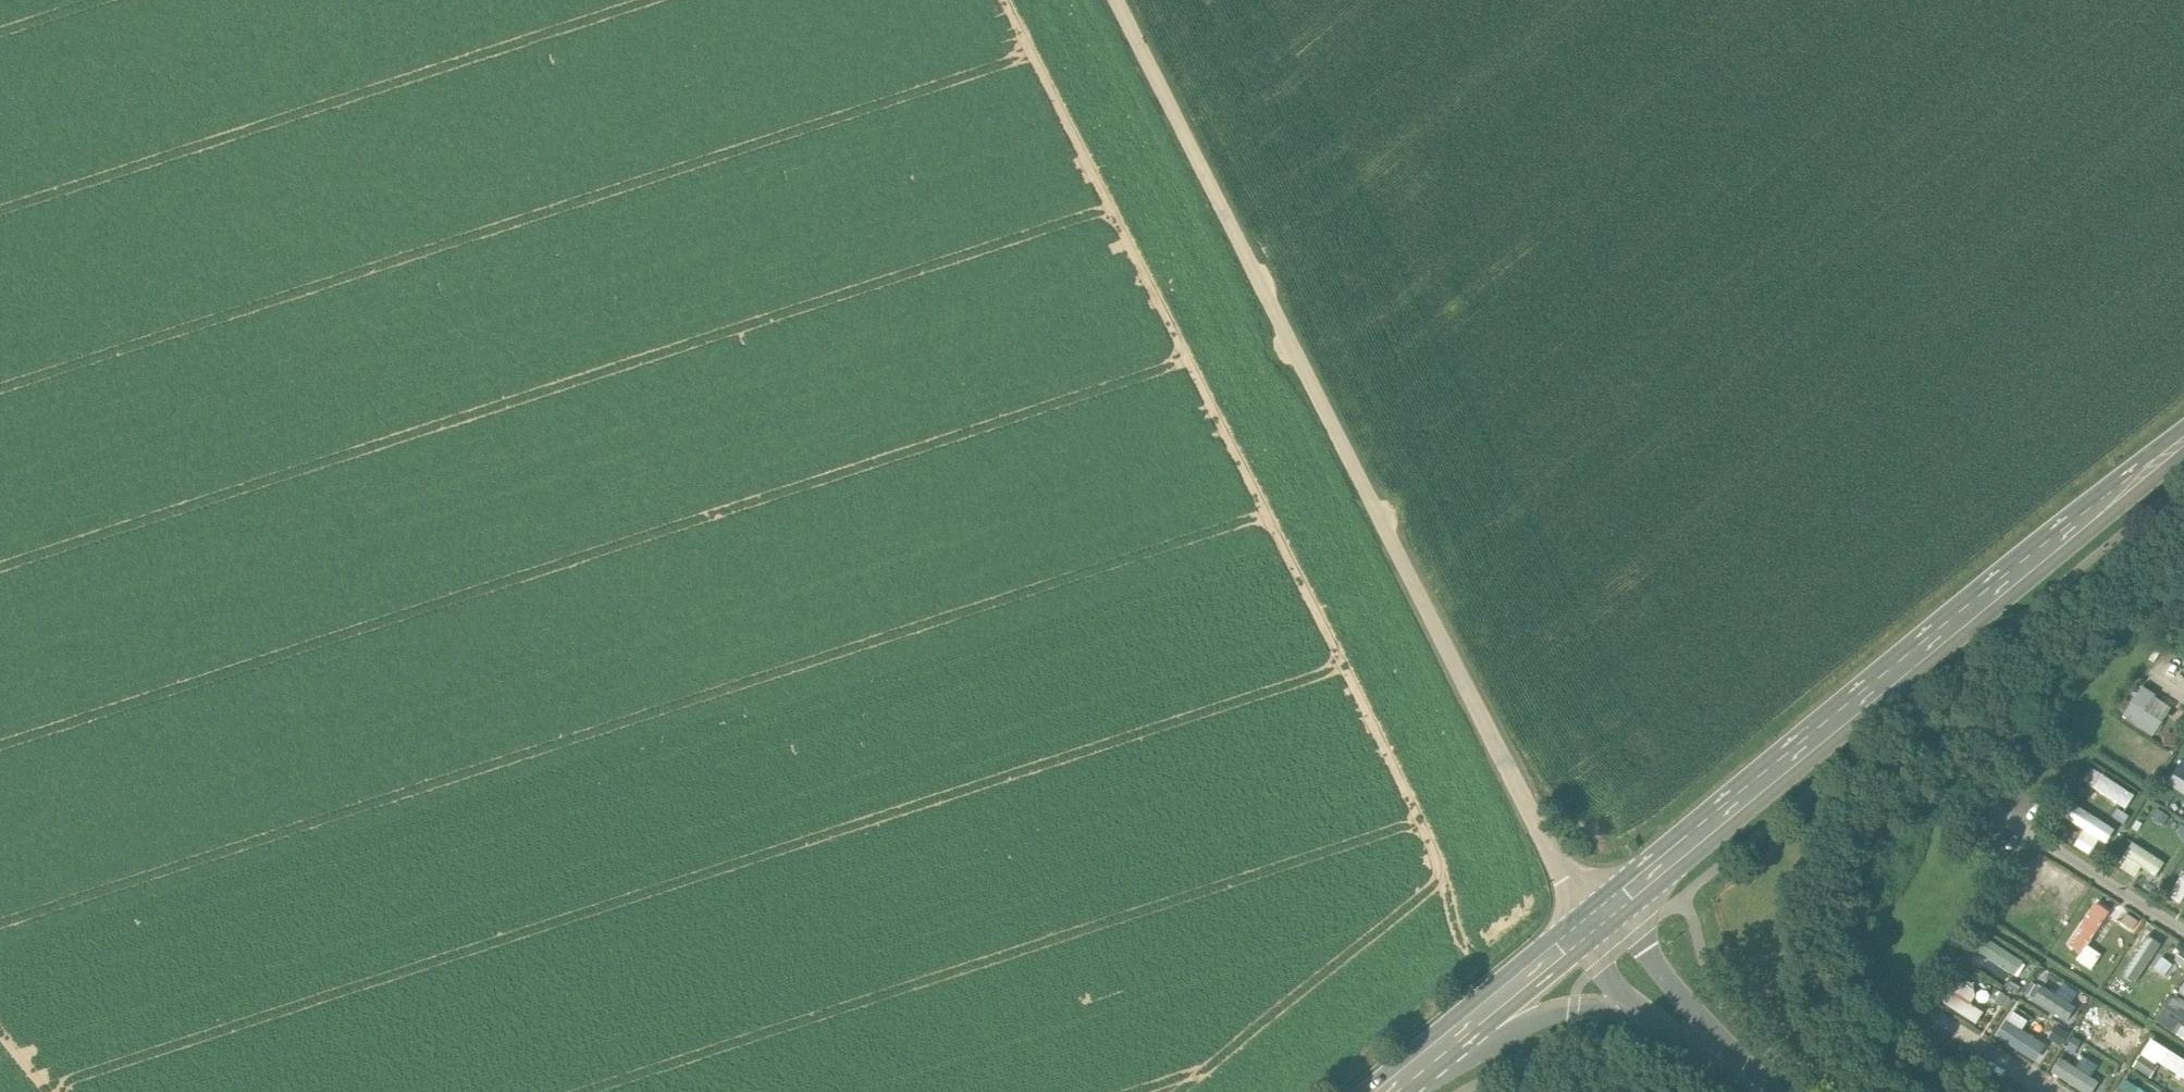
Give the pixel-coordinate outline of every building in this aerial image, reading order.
[(2140,685),(2121,716),(2154,736),(2173,705),(2140,685)] [(2171,770),(2183,781),(2183,754),(2171,770)] [(2117,802),(2125,807),(2134,794),(2102,772),(2092,786),(2097,789),(2090,799),(2109,812),(2117,802)] [(2069,843),(2087,852),(2096,835),(2107,841),(2115,826),(2070,804),(2064,816),(2079,823),(2069,843)] [(2112,861),(2135,876),(2150,853),(2127,838),(2112,861)] [(2181,872),(2173,884),(2183,892),(2183,874),(2181,872)] [(2171,888),(2166,903),(2183,910),(2183,893),(2171,888)] [(2079,911),(2123,939),(2136,919),(2091,892),(2079,911)] [(2079,957),(2088,944),(2044,915),(2035,929),(2079,957)] [(2157,939),(2141,931),(2128,955),(2170,978),(2183,952),(2183,949),(2158,936),(2157,939)] [(2019,978),(2028,964),(1986,938),(1977,951),(2019,978)] [(2042,984),(2033,998),(2067,1020),(2076,1007),(2042,984)] [(1961,1010),(1969,997),(1956,990),(1948,1003),(1961,1010)] [(2183,1037),(2183,1000),(2173,993),(2156,1020),(2183,1037)] [(2076,1030),(2087,1035),(2101,1009),(2090,1003),(2076,1030)] [(1996,1040),(2037,1057),(2045,1040),(2022,1030),(2030,1012),(2011,1004),(1996,1040)] [(2095,1034),(2126,1054),(2140,1032),(2109,1012),(2095,1034)] [(2152,1036),(2132,1063),(2149,1075),(2159,1060),(2183,1078),(2183,1059),(2152,1036)] [(2108,1087),(2097,1079),(2105,1069),(2080,1052),(2062,1077),(2083,1091),(2105,1091),(2108,1087)] [(2115,1091),(2151,1091),(2121,1079),(2115,1091)]
